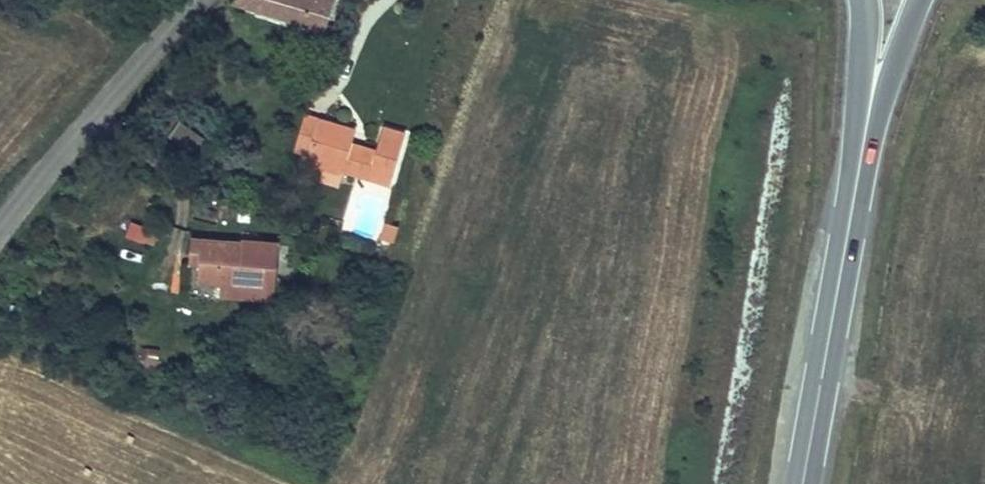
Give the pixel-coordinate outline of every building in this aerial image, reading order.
[(238,3),(319,24),(322,15),(327,0),(239,0),(238,3)] [(332,17),(322,15),(319,24),(316,33),(327,35),(332,17)] [(300,149),(301,147),(312,111),(300,107),(288,145),(300,149)] [(312,111),(301,147),(339,158),(338,162),(383,175),(398,129),(373,122),(367,145),(345,139),(350,122),(312,111)] [(335,171),(338,162),(339,158),(301,147),(300,149),(296,159),(335,171)] [(127,222),(125,237),(151,241),(153,226),(127,222)] [(398,229),(385,224),(380,240),(393,244),(398,229)] [(192,237),(191,254),(202,255),(201,268),(199,291),(228,293),(227,303),(278,306),(283,243),(192,237)] [(202,255),(191,254),(190,267),(201,268),(202,255)]
